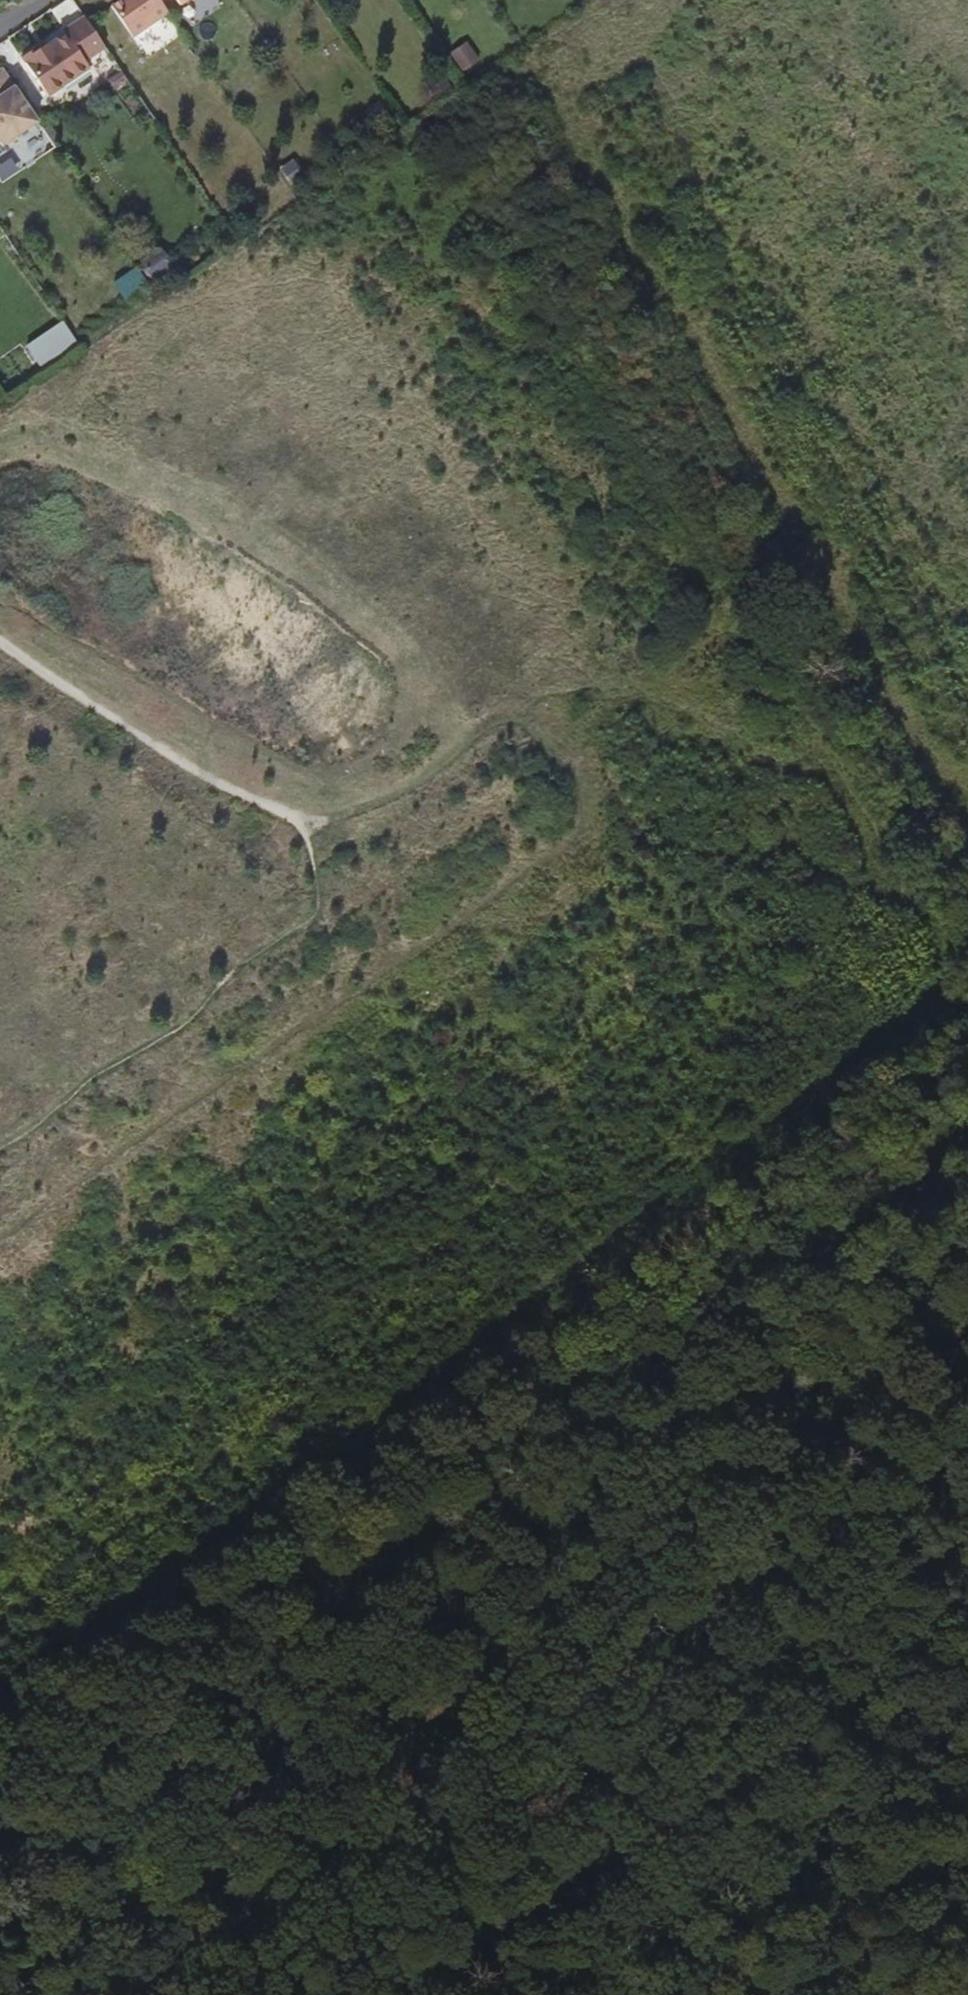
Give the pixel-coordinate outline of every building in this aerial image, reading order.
[(110,8),(132,40),(167,15),(159,4),(166,0),(119,0),(120,1),(110,8)] [(106,49),(85,18),(64,33),(66,36),(56,43),(55,41),(47,46),(48,48),(42,53),(38,48),(22,59),(49,98),(90,70),(85,63),(106,49)] [(2,71),(0,73),(0,143),(3,148),(8,145),(11,145),(19,140),(20,136),(38,124),(2,71)] [(38,368),(77,346),(63,322),(24,344),(38,368)]
